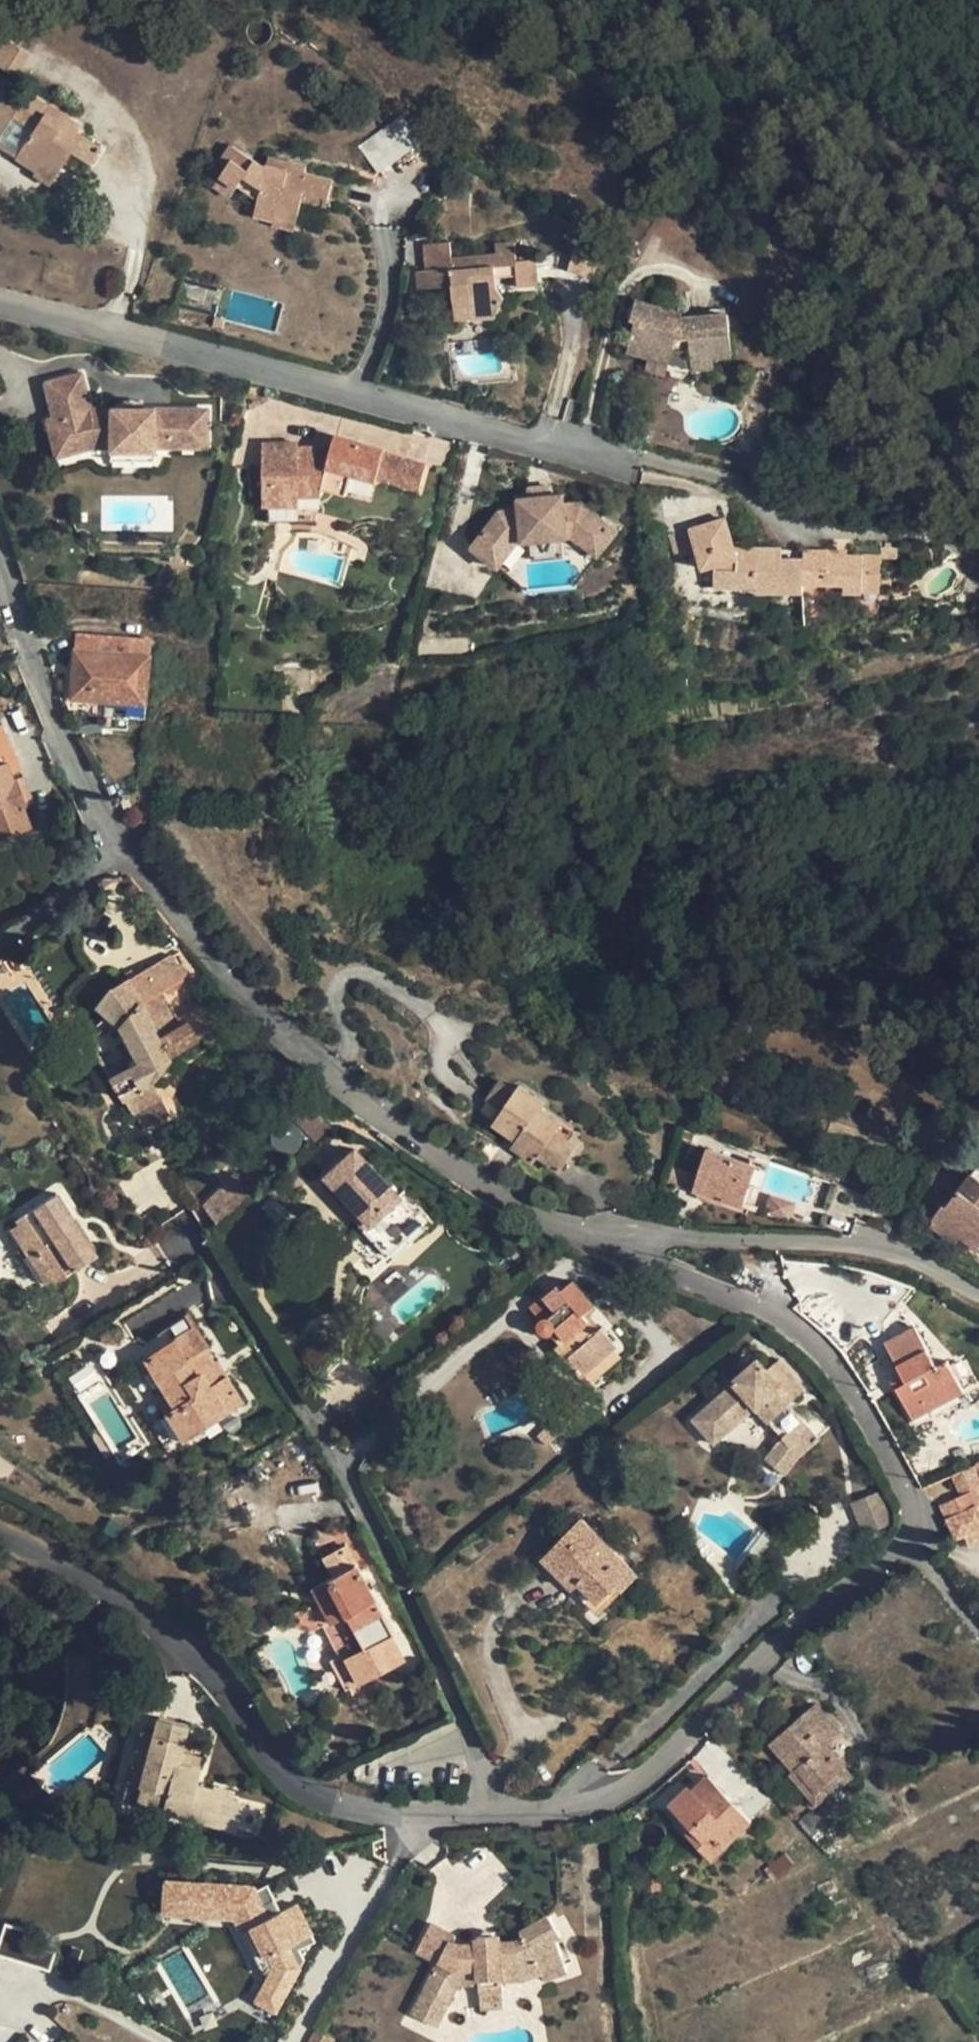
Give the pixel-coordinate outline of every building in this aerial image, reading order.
[(8,39),(0,51),(0,66),(16,77),(31,54),(8,39)] [(16,157),(35,170),(40,161),(56,171),(61,162),(70,149),(91,162),(100,147),(76,133),(81,125),(67,117),(64,122),(45,111),(49,105),(26,92),(22,98),(3,87),(0,92),(0,136),(12,117),(32,130),(17,155),(16,157)] [(67,117),(49,105),(45,111),(64,122),(67,117)] [(32,130),(12,117),(0,136),(0,145),(17,155),(32,130)] [(396,118),(357,146),(377,174),(416,146),(396,118)] [(515,148),(504,141),(498,151),(509,158),(515,148)] [(254,215),(275,220),(278,211),(299,216),(302,199),(304,190),(330,196),(333,182),(307,175),(309,168),(291,164),(290,170),(267,164),(265,167),(230,144),(219,160),(228,166),(215,186),(231,197),(238,187),(245,175),(262,187),(258,200),(254,215)] [(91,162),(70,149),(61,162),(82,175),(91,162)] [(290,170),(291,164),(268,158),(267,164),(290,170)] [(35,170),(33,174),(48,183),(56,171),(40,161),(35,170)] [(262,187),(245,175),(238,187),(258,200),(262,187)] [(304,190),(302,199),(327,205),(330,196),(304,190)] [(275,220),(274,224),(296,229),(299,216),(278,211),(275,220)] [(424,244),(425,270),(426,289),(452,286),(453,301),(472,299),(473,319),(496,317),(504,299),(497,288),(495,267),(517,264),(519,287),(538,286),(536,259),(517,261),(516,243),(496,245),(497,255),(452,259),(451,242),(424,244)] [(417,289),(426,289),(425,270),(416,271),(417,289)] [(472,299),(453,301),(454,321),(473,319),(472,299)] [(670,353),(674,340),(679,319),(661,314),(662,307),(638,301),(632,321),(637,323),(629,353),(651,359),(667,363),(670,353)] [(662,307),(661,314),(679,319),(681,312),(662,307)] [(733,358),(729,313),(679,319),(674,340),(691,339),(692,350),(693,371),(714,370),(713,359),(733,358)] [(692,350),(691,339),(674,340),(670,353),(692,350)] [(664,375),(667,363),(651,359),(647,370),(664,375)] [(207,447),(207,409),(90,408),(82,375),(46,385),(55,419),(48,421),(57,458),(101,446),(110,446),(154,447),(207,447)] [(335,436),(322,489),(368,502),(374,480),(418,492),(426,463),(383,451),(383,450),(335,436)] [(320,495),(327,467),(313,467),(313,447),(297,447),(297,443),(262,443),(263,506),(268,506),(268,522),(314,522),(320,495)] [(154,447),(110,446),(110,459),(154,460),(154,447)] [(562,495),(518,500),(519,510),(502,511),(499,512),(471,548),(497,568),(517,542),(522,535),(522,542),(530,541),(562,538),(567,537),(566,530),(574,536),(597,555),(616,532),(580,503),(576,503),(563,505),(562,495)] [(690,529),(697,548),(703,569),(714,565),(714,587),(757,587),(757,592),(804,592),(803,583),(804,560),(782,559),(737,558),(734,548),(725,518),(690,529)] [(697,548),(690,529),(669,535),(674,555),(697,548)] [(564,557),(562,538),(530,541),(532,560),(564,557)] [(737,558),(782,559),(782,549),(734,548),(737,558)] [(829,555),(804,554),(804,560),(803,583),(826,584),(826,591),(863,591),(863,574),(873,575),(873,556),(847,555),(837,555),(837,551),(829,551),(829,555)] [(880,575),(873,575),(863,574),(863,591),(880,592),(880,575)] [(125,653),(111,652),(98,651),(98,637),(75,635),(70,698),(108,701),(146,703),(151,641),(125,639),(125,653)] [(112,638),(98,637),(98,651),(111,652),(112,638)] [(111,652),(125,653),(125,639),(112,638),(111,652)] [(12,699),(6,688),(0,691),(0,696),(5,704),(12,699)] [(144,720),(146,703),(108,701),(107,717),(144,720)] [(16,830),(17,833),(32,827),(25,806),(26,805),(16,778),(14,778),(8,762),(16,759),(11,745),(0,749),(0,836),(16,830)] [(16,778),(26,805),(32,802),(22,776),(16,778)] [(129,798),(121,800),(124,809),(132,807),(129,798)] [(6,952),(0,957),(0,983),(19,969),(6,952)] [(110,1076),(139,1128),(166,1113),(150,1083),(170,1054),(213,1029),(199,1006),(176,1020),(159,991),(184,976),(170,954),(114,986),(98,1005),(120,1025),(139,1062),(110,1076)] [(578,1145),(564,1136),(556,1130),(562,1122),(541,1108),(545,1102),(520,1084),(516,1091),(500,1080),(487,1100),(502,1110),(494,1123),(517,1139),(524,1144),(519,1150),(535,1161),(539,1155),(562,1170),(578,1145)] [(277,1112),(282,1117),(287,1121),(291,1117),(314,1141),(327,1127),(305,1104),(303,1105),(294,1096),(277,1112)] [(282,1117),(277,1112),(271,1118),(277,1123),(282,1117)] [(562,1122),(556,1130),(564,1136),(570,1128),(562,1122)] [(524,1144),(517,1139),(512,1146),(519,1150),(524,1144)] [(701,1171),(695,1190),(742,1206),(750,1183),(738,1178),(744,1160),(709,1148),(701,1171)] [(370,1223),(364,1228),(388,1253),(422,1221),(355,1149),(326,1176),(370,1223)] [(488,1166),(492,1160),(482,1153),(478,1160),(488,1166)] [(156,1200),(173,1189),(151,1154),(133,1165),(156,1200)] [(738,1178),(750,1183),(756,1164),(744,1160),(738,1178)] [(667,1180),(695,1190),(701,1171),(673,1162),(667,1180)] [(217,1226),(250,1190),(234,1173),(203,1206),(217,1226)] [(944,1231),(949,1224),(961,1233),(978,1246),(978,1244),(978,1178),(973,1174),(947,1208),(944,1206),(932,1223),(944,1231)] [(58,1195),(20,1220),(21,1222),(55,1275),(57,1278),(95,1253),(58,1195)] [(11,1229),(45,1283),(55,1275),(21,1222),(11,1229)] [(956,1240),(961,1233),(949,1224),(944,1231),(956,1240)] [(531,1306),(541,1318),(539,1319),(538,1321),(538,1325),(538,1328),(539,1331),(541,1332),(543,1334),(546,1335),(549,1334),(553,1333),(562,1344),(557,1348),(582,1377),(617,1345),(602,1328),(598,1331),(583,1314),(595,1304),(574,1280),(563,1290),(558,1284),(531,1306)] [(598,1307),(595,1304),(583,1314),(586,1317),(590,1314),(598,1307)] [(602,1328),(590,1314),(586,1317),(598,1331),(602,1328)] [(397,1339),(404,1333),(398,1326),(391,1332),(397,1339)] [(913,1419),(965,1392),(948,1360),(937,1366),(915,1326),(885,1342),(903,1375),(907,1382),(896,1388),(913,1419)] [(206,1349),(208,1348),(195,1327),(146,1358),(167,1392),(176,1407),(192,1432),(242,1401),(227,1377),(211,1387),(199,1369),(213,1360),(206,1349)] [(715,1442),(755,1407),(758,1404),(786,1436),(783,1439),(769,1458),(787,1471),(800,1453),(818,1437),(787,1403),(805,1387),(780,1358),(768,1369),(759,1359),(735,1381),(693,1419),(714,1443),(715,1442)] [(215,1359),(213,1360),(199,1369),(211,1387),(227,1377),(215,1359)] [(892,1380),(896,1388),(907,1382),(903,1375),(892,1380)] [(167,1413),(176,1407),(167,1392),(158,1398),(167,1413)] [(786,1436),(758,1404),(755,1407),(783,1439),(786,1436)] [(184,1438),(192,1432),(176,1407),(167,1413),(184,1438)] [(226,1422),(223,1426),(227,1429),(233,1432),(242,1428),(242,1420),(242,1415),(238,1415),(233,1417),(229,1420),(226,1422)] [(555,1437),(560,1432),(565,1427),(556,1418),(547,1428),(555,1437)] [(571,1432),(565,1427),(560,1432),(566,1438),(571,1432)] [(12,1464),(0,1456),(0,1477),(2,1478),(12,1464)] [(978,1464),(952,1475),(961,1495),(941,1504),(957,1537),(964,1535),(978,1529),(978,1467),(978,1464)] [(852,1503),(865,1534),(893,1523),(881,1491),(852,1503)] [(545,1559),(573,1586),(579,1580),(598,1600),(617,1580),(623,1586),(635,1574),(582,1521),(545,1559)] [(964,1535),(969,1547),(978,1543),(978,1529),(964,1535)] [(313,1589),(331,1622),(345,1615),(374,1599),(356,1565),(313,1589)] [(623,1586),(617,1580),(598,1600),(591,1606),(598,1612),(623,1586)] [(383,1614),(374,1599),(345,1615),(354,1630),(383,1614)] [(354,1630),(365,1651),(394,1636),(383,1614),(354,1630)] [(816,1704),(770,1745),(794,1771),(797,1769),(817,1791),(825,1784),(833,1793),(852,1775),(826,1746),(840,1733),(816,1704)] [(188,1724),(159,1717),(154,1733),(141,1730),(123,1798),(163,1809),(162,1810),(189,1817),(236,1830),(244,1805),(233,1801),(235,1792),(214,1786),(213,1789),(197,1785),(201,1769),(178,1763),(180,1753),(188,1724)] [(178,1763),(201,1769),(204,1759),(180,1753),(178,1763)] [(789,1775),(809,1798),(817,1791),(797,1769),(794,1771),(789,1775)] [(752,1821),(707,1775),(692,1790),(688,1786),(669,1804),(691,1828),(687,1832),(714,1859),(752,1821)] [(817,1807),(833,1793),(825,1784),(817,1791),(809,1798),(817,1807)] [(255,1882),(161,1876),(161,1919),(247,1924),(271,1970),(254,2002),(277,2014),(301,1967),(290,1942),(309,1933),(296,1902),(268,1914),(255,1882)] [(479,1984),(480,1997),(504,1995),(503,1981),(523,1980),(542,1973),(544,1980),(568,1972),(557,1939),(562,1936),(549,1915),(521,1931),(522,1938),(515,1941),(501,1942),(501,1936),(490,1935),(486,1935),(475,1938),(476,1944),(460,1945),(455,1943),(456,1936),(453,1934),(438,1961),(424,1989),(449,2002),(456,1989),(465,1984),(479,1984)] [(6,1918),(0,1939),(0,1955),(21,1961),(27,1942),(32,1926),(6,1918)] [(417,1951),(438,1961),(453,1934),(431,1923),(417,1951)] [(977,1943),(973,1935),(959,1942),(963,1950),(977,1943)] [(51,1970),(57,1951),(27,1942),(21,1961),(51,1970)] [(505,2007),(504,1995),(480,1997),(481,2009),(505,2007)] [(307,2041),(332,2041),(335,2037),(316,2027),(307,2041)]
